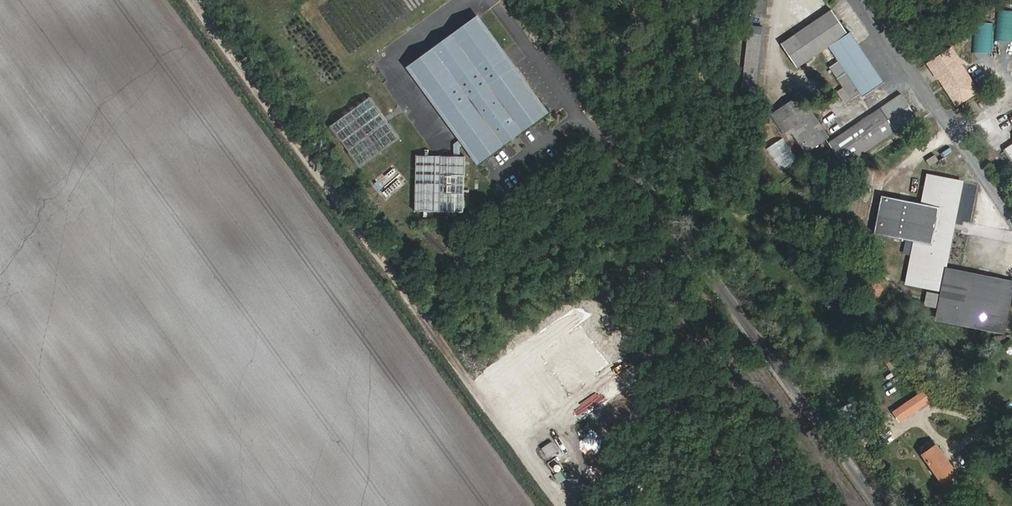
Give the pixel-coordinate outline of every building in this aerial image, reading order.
[(753,16),(767,17),(769,0),(755,0),(753,16)] [(1011,39),(1011,9),(1000,8),(997,38),(1011,39)] [(837,43),(838,44),(849,36),(833,12),(782,46),(792,61),(811,48),(817,56),(830,47),(837,43)] [(481,17),(414,65),(422,77),(490,28),(481,17)] [(975,24),(973,51),(995,52),(997,26),(975,24)] [(765,29),(751,27),(747,65),(761,67),(765,29)] [(524,128),(549,110),(490,28),(422,77),(481,159),(506,142),(504,138),(523,125),(524,128)] [(872,93),(885,85),(851,35),(849,36),(838,44),(872,93)] [(864,98),(872,93),(838,44),(837,43),(830,47),(840,62),(830,69),(844,89),(852,101),(862,95),(864,98)] [(792,61),(798,69),(817,56),(811,48),(792,61)] [(963,67),(952,48),(926,64),(954,109),(979,94),(963,67)] [(759,92),(761,67),(747,65),(744,90),(759,92)] [(838,93),(846,105),(852,101),(844,89),(838,93)] [(829,140),(800,97),(778,112),(792,134),(807,155),(829,140)] [(917,119),(902,97),(829,146),(843,168),(917,119)] [(400,138),(371,98),(333,126),(362,166),(400,138)] [(792,134),(778,112),(773,115),(787,137),(792,134)] [(506,142),(524,128),(523,125),(504,138),(506,142)] [(783,138),(766,148),(779,171),(796,161),(783,138)] [(452,143),(456,153),(466,149),(462,139),(452,143)] [(465,211),(466,157),(418,156),(417,210),(465,211)] [(926,173),(920,203),(881,195),(874,234),(905,240),(902,254),(910,255),(904,285),(926,289),(923,306),(937,308),(935,321),(1005,334),(1011,296),(1011,281),(947,267),(963,181),(926,173)] [(933,404),(925,394),(893,415),(901,426),(933,404)] [(560,436),(554,439),(560,450),(566,447),(560,436)] [(550,457),(559,450),(552,440),(543,447),(550,457)] [(962,481),(939,448),(923,459),(945,492),(962,481)] [(563,483),(568,473),(559,469),(554,479),(563,483)]
